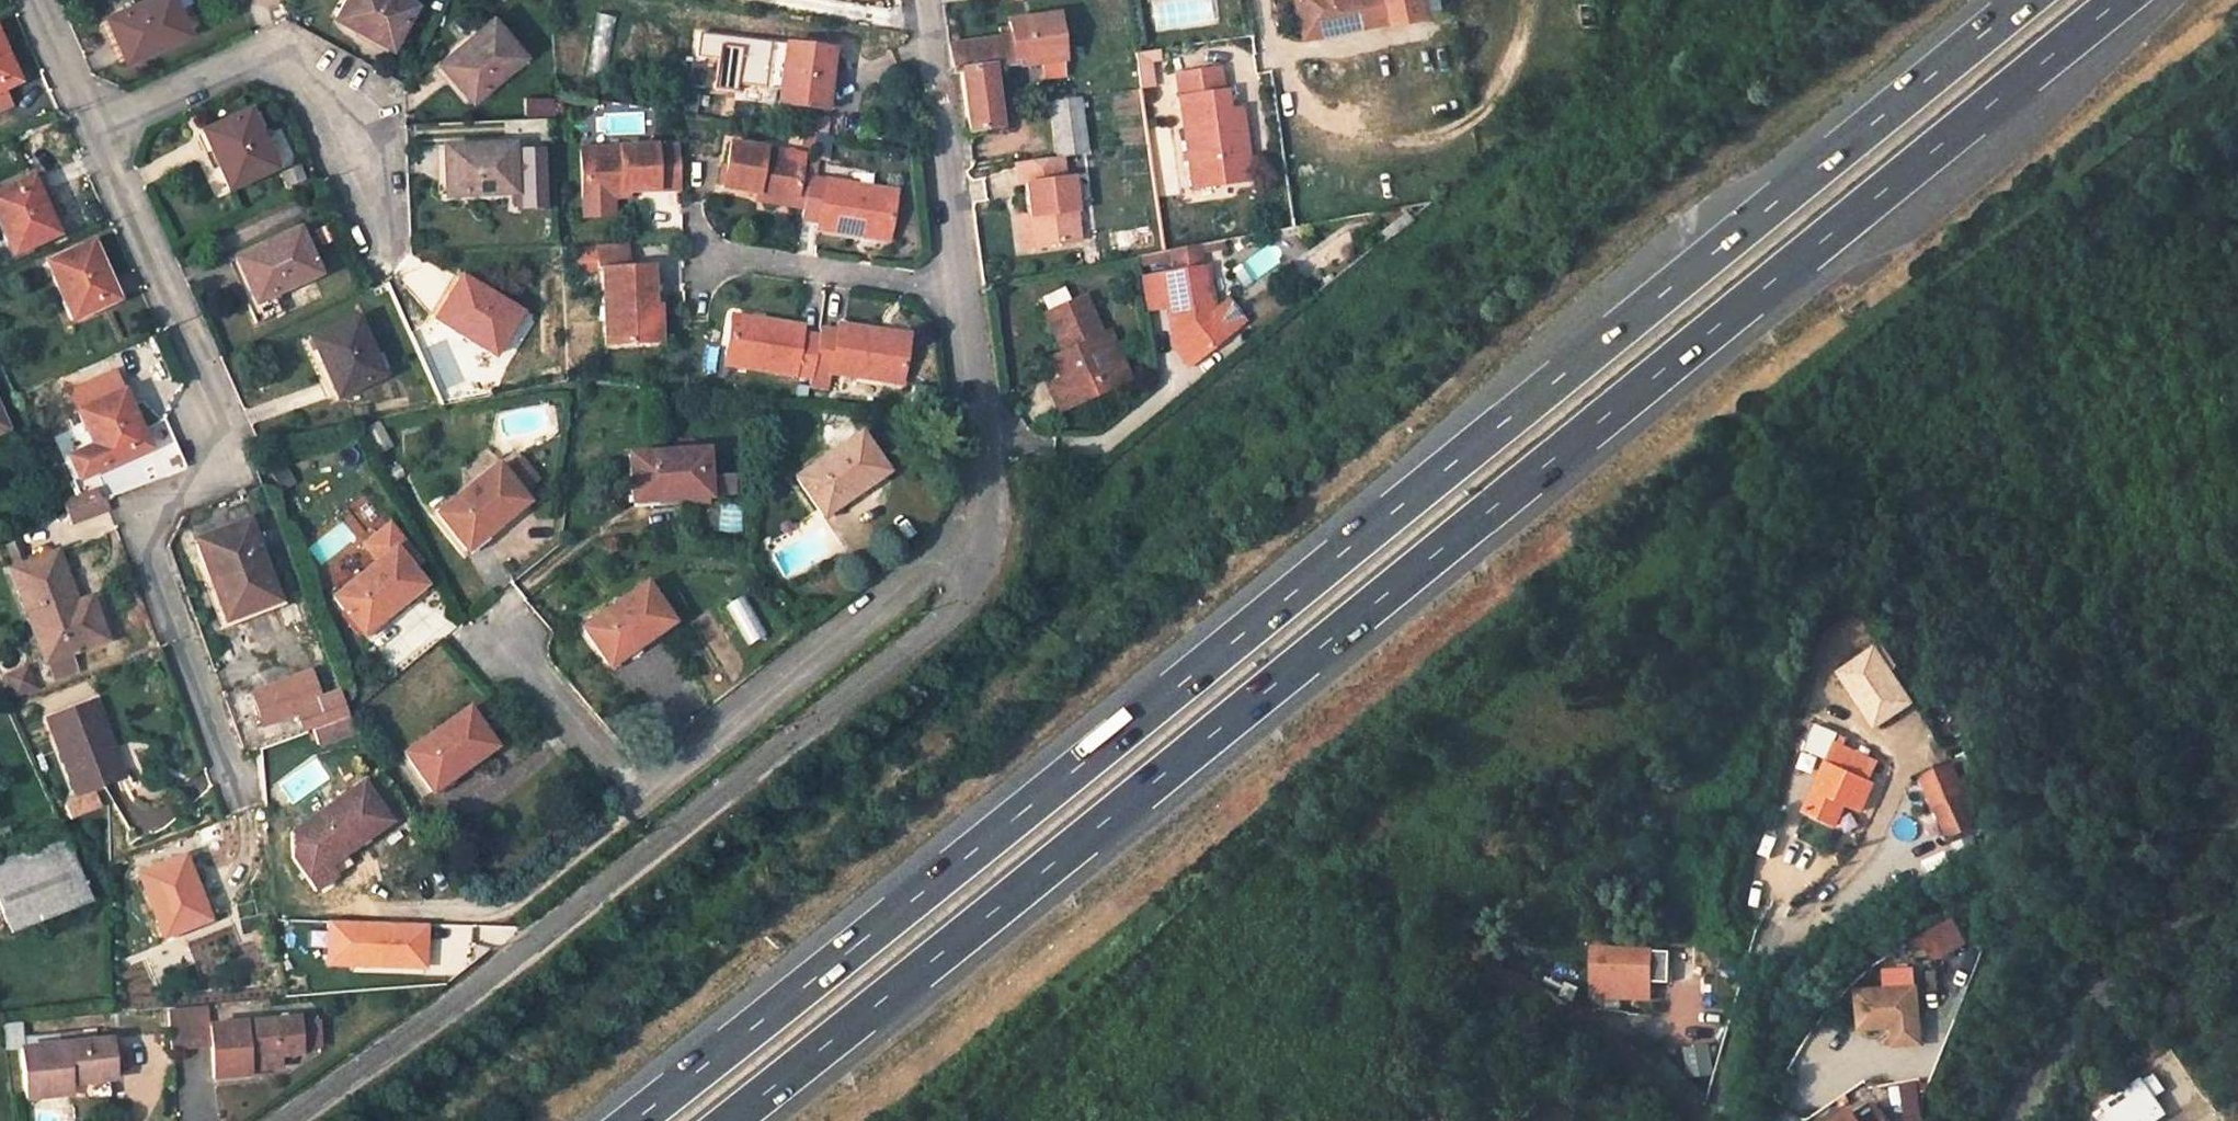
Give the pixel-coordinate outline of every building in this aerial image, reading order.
[(108,15),(119,38),(122,36),(131,55),(187,29),(173,0),(139,0),(108,15)] [(340,12),(375,32),(377,29),(394,38),(413,2),(409,0),(346,0),(340,12)] [(1429,0),(1309,0),(1310,5),(1300,7),(1306,37),(1431,11),(1429,0)] [(965,131),(1000,127),(991,69),(1038,63),(1041,79),(1062,76),(1054,16),(1007,22),(1009,37),(947,45),(952,73),(957,73),(965,131)] [(492,18),(444,57),(455,71),(453,73),(471,95),(521,53),(492,18)] [(716,59),(714,81),(713,88),(736,91),(737,84),(780,89),(783,67),(784,57),(769,55),(770,42),(698,33),(695,56),(716,59)] [(769,55),(784,57),(786,44),(770,42),(769,55)] [(780,89),(778,102),(825,108),(832,50),(786,44),(784,57),(780,89)] [(0,46),(0,86),(15,80),(0,46)] [(1221,90),(1218,67),(1174,73),(1189,188),(1249,179),(1243,134),(1237,135),(1234,118),(1229,119),(1228,109),(1225,90),(1221,90)] [(683,91),(680,108),(696,110),(699,92),(683,91)] [(1077,98),(1049,102),(1055,158),(1063,156),(1085,154),(1077,98)] [(1237,135),(1243,134),(1240,108),(1228,109),(1229,119),(1234,118),(1237,135)] [(831,114),(805,110),(803,127),(828,131),(831,114)] [(247,112),(205,132),(229,188),(273,167),(247,112)] [(727,139),(720,183),(758,189),(793,195),(798,171),(802,151),(727,139)] [(445,165),(447,192),(513,189),(511,144),(448,147),(448,165),(445,165)] [(578,147),(580,192),(581,215),(610,215),(610,191),(678,190),(676,144),(578,147)] [(1066,178),(1063,156),(1055,158),(1015,163),(1018,184),(1026,183),(1035,246),(1082,240),(1073,177),(1066,178)] [(758,189),(757,197),(800,204),(804,172),(798,171),(793,195),(758,189)] [(798,213),(817,216),(815,225),(854,232),(855,226),(886,230),(894,188),(804,172),(800,204),(798,213)] [(0,192),(0,225),(4,235),(9,233),(17,252),(57,234),(32,178),(0,192)] [(886,236),(886,230),(855,226),(854,232),(886,236)] [(299,230),(242,255),(250,274),(247,276),(257,299),(250,303),(257,318),(283,306),(276,291),(318,272),(299,230)] [(90,242),(52,259),(60,276),(57,278),(74,317),(115,298),(90,242)] [(1214,309),(1206,263),(1200,264),(1196,244),(1172,249),(1175,269),(1141,275),(1147,307),(1167,303),(1171,326),(1179,336),(1196,357),(1241,321),(1242,316),(1230,301),(1224,301),(1214,309)] [(601,270),(605,345),(650,344),(649,312),(652,311),(650,268),(601,270)] [(454,292),(439,317),(494,351),(518,312),(466,279),(457,293),(454,292)] [(1067,354),(1074,373),(1075,375),(1065,378),(1052,383),(1062,409),(1136,382),(1130,364),(1129,364),(1120,361),(1111,337),(1096,297),(1058,311),(1074,351),(1067,354)] [(650,344),(659,343),(658,310),(652,311),(649,312),(650,344)] [(734,314),(733,321),(763,327),(764,320),(734,314)] [(355,318),(313,338),(338,393),(380,374),(355,318)] [(733,321),(725,362),(812,377),(813,370),(819,337),(801,334),(802,326),(764,320),(763,327),(733,321)] [(813,370),(899,385),(906,344),(875,338),(876,331),(838,324),(837,332),(820,329),(819,337),(813,370)] [(907,338),(876,331),(875,338),(906,344),(907,338)] [(1111,337),(1120,361),(1129,364),(1130,364),(1119,335),(1111,337)] [(1196,357),(1179,336),(1173,341),(1190,362),(1196,357)] [(1074,373),(1067,354),(1057,358),(1065,378),(1075,375),(1074,373)] [(124,392),(79,412),(93,445),(71,455),(80,477),(147,445),(124,392)] [(860,432),(798,476),(825,513),(886,468),(860,432)] [(707,449),(633,455),(635,500),(710,495),(707,449)] [(500,466),(441,514),(469,548),(528,501),(500,466)] [(100,499),(96,489),(62,502),(67,513),(100,499)] [(111,508),(107,496),(100,499),(67,513),(71,524),(111,508)] [(247,519),(197,539),(211,581),(216,580),(231,618),(279,601),(247,519)] [(381,562),(336,597),(367,635),(424,589),(411,571),(420,564),(390,526),(366,545),(381,562)] [(57,551),(12,568),(46,660),(105,639),(90,598),(76,603),(57,551)] [(647,583),(585,626),(611,663),(672,619),(647,583)] [(1877,661),(1846,679),(1853,690),(1865,683),(1887,721),(1906,710),(1877,661)] [(25,668),(7,675),(14,695),(33,687),(25,668)] [(341,689),(319,696),(311,674),(255,694),(264,720),(297,708),(307,731),(318,727),(351,715),(341,689)] [(95,699),(49,717),(77,793),(124,775),(95,699)] [(469,711),(408,753),(433,789),(494,747),(469,711)] [(351,715),(318,727),(324,742),(360,729),(351,715)] [(1798,737),(1829,752),(1840,730),(1809,715),(1798,737)] [(1841,739),(1838,746),(1835,745),(1805,813),(1835,826),(1845,803),(1861,810),(1872,784),(1867,781),(1876,762),(1842,748),(1845,740),(1841,739)] [(1957,778),(1928,790),(1948,838),(1977,826),(1957,778)] [(363,783),(290,835),(293,858),(316,890),(351,864),(343,854),(388,822),(363,783)] [(64,837),(0,861),(0,900),(12,932),(88,903),(64,837)] [(184,856),(142,873),(165,936),(208,918),(184,856)] [(330,964),(426,967),(427,924),(331,921),(330,964)] [(1956,922),(1935,931),(1946,956),(1967,947),(1956,922)] [(1651,950),(1594,949),(1593,996),(1628,996),(1629,976),(1650,976),(1651,950)] [(1629,976),(1628,996),(1649,998),(1650,976),(1629,976)] [(1898,1044),(1920,1043),(1917,990),(1906,991),(1906,976),(1889,977),(1890,992),(1860,994),(1862,1029),(1897,1027),(1898,1044)] [(24,1037),(22,1018),(3,1020),(7,1049),(21,1047),(25,1046),(24,1037)] [(163,1031),(165,1049),(204,1046),(207,1079),(241,1076),(241,1071),(272,1069),(271,1056),(293,1055),(290,1020),(163,1031)] [(96,1031),(24,1037),(25,1046),(98,1040),(96,1031)] [(25,1046),(21,1047),(28,1097),(69,1092),(67,1075),(84,1072),(85,1080),(115,1076),(111,1039),(98,1040),(25,1046)] [(1707,1049),(1686,1052),(1690,1076),(1711,1072),(1707,1049)] [(1919,1081),(1901,1083),(1905,1120),(1922,1119),(1919,1081)] [(2128,1120),(2138,1120),(2141,1092),(2112,1088),(2110,1100),(2100,1099),(2099,1117),(2128,1120)] [(1856,1118),(1853,1113),(1841,1120),(1884,1120),(1874,1106),(1856,1118)] [(2200,1120),(2211,1120),(2219,1120),(2220,1110),(2202,1108),(2200,1120)] [(2221,1120),(2237,1120),(2237,1113),(2222,1111),(2221,1120)]
